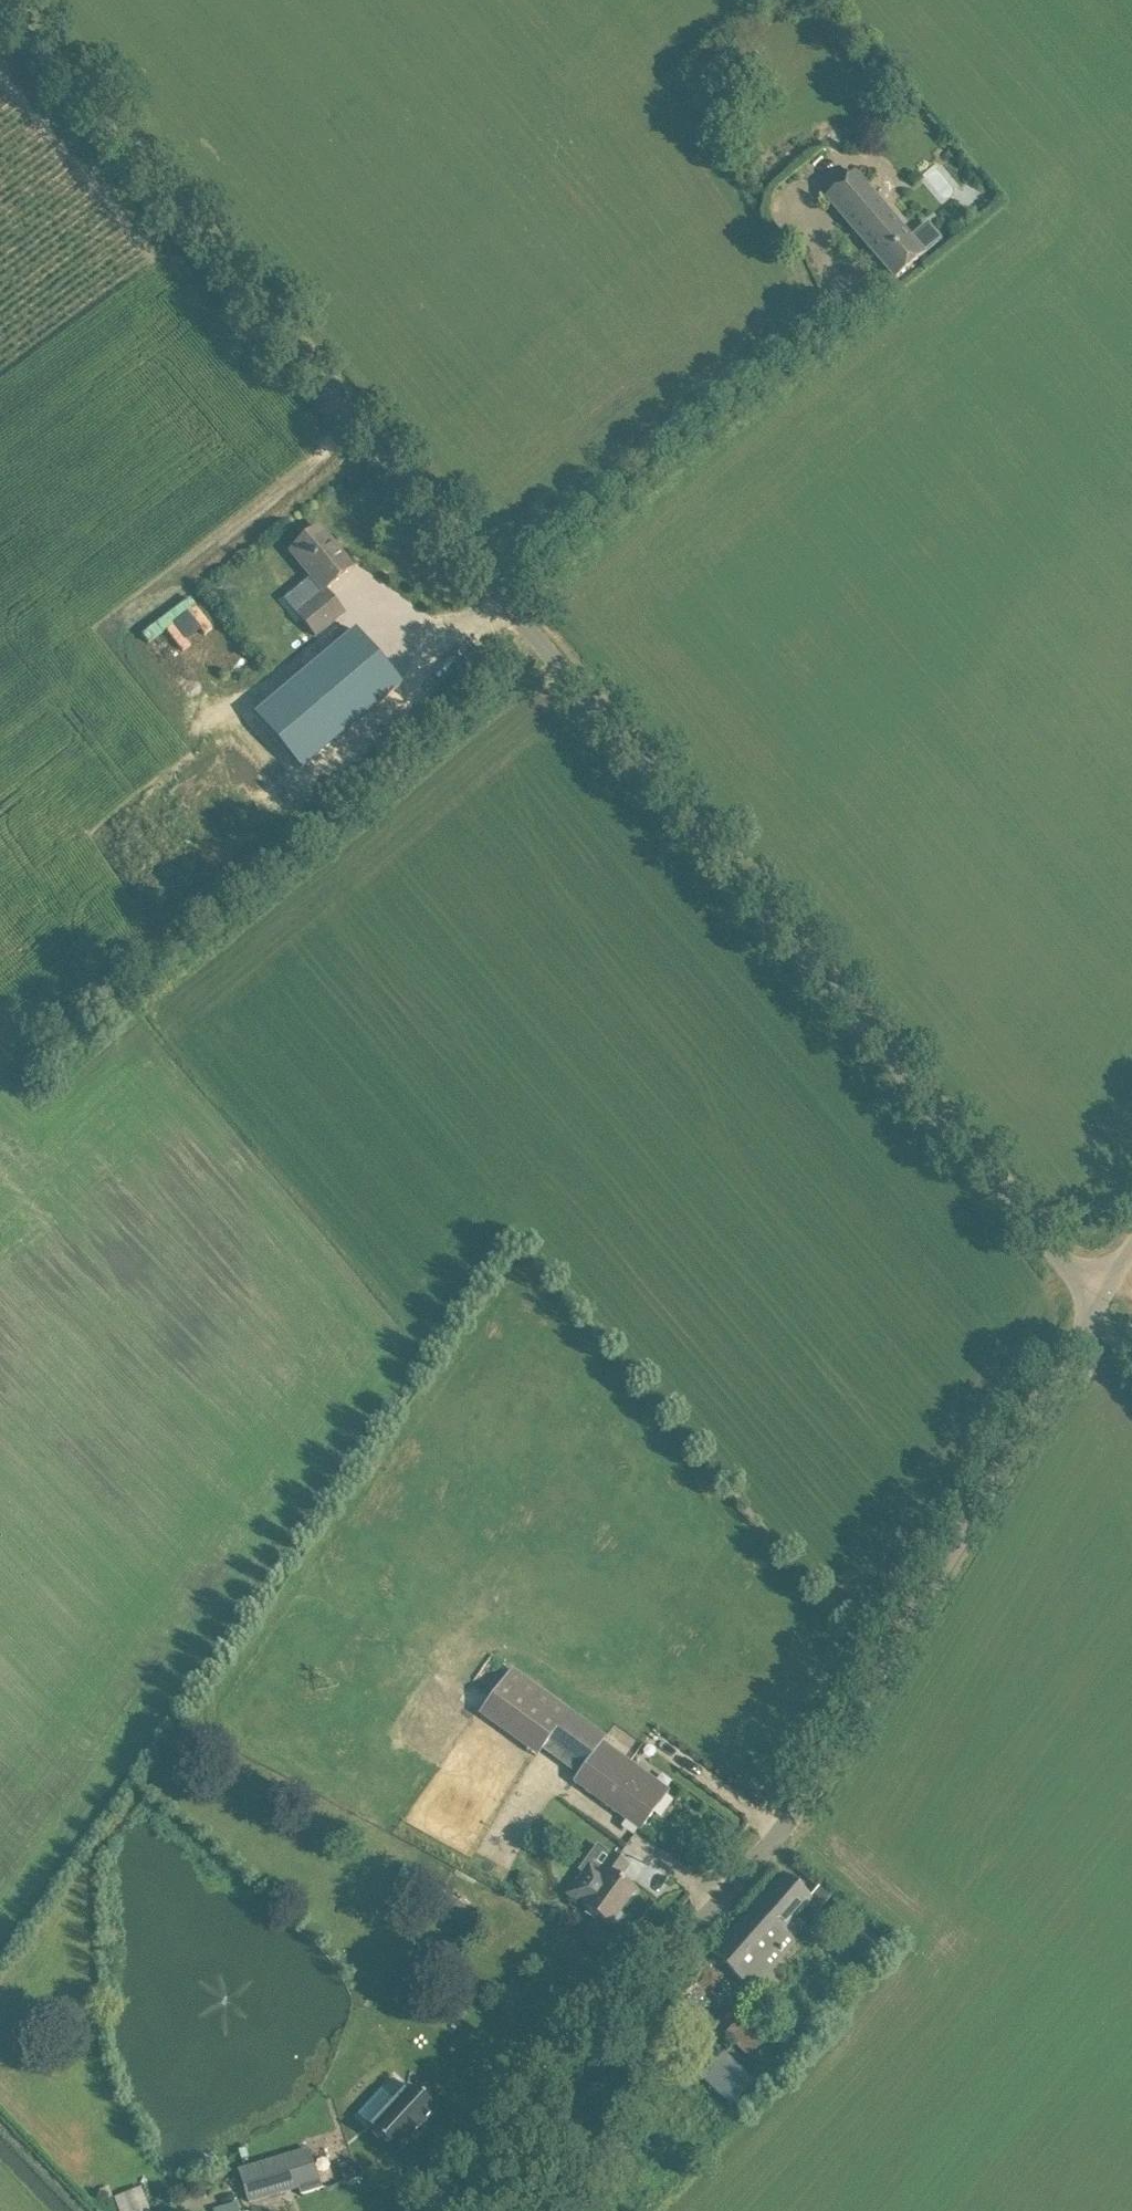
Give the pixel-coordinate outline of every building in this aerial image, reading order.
[(825,198),(842,218),(895,279),(942,240),(928,224),(911,238),(854,172),(825,198)] [(353,568),(319,527),(290,551),(324,592),(353,568)] [(301,619),(316,636),(344,613),(330,595),(301,619)] [(395,683),(349,629),(248,715),(294,768),(395,683)] [(549,1737),(587,1763),(573,1782),(640,1831),(669,1790),(602,1742),(608,1735),(571,1709),(515,1668),(495,1699),(549,1737)] [(566,1893),(570,1895),(610,1925),(634,1891),(618,1878),(627,1865),(609,1853),(597,1869),(588,1862),(566,1893)] [(713,1956),(729,1970),(753,1991),(797,1940),(784,1929),(811,1898),(784,1874),(713,1956)] [(459,1918),(465,1907),(449,1898),(443,1908),(459,1918)] [(748,2007),(714,2043),(741,2068),(745,2064),(747,2067),(755,2058),(750,2053),(772,2029),(748,2007)] [(383,2090),(357,2118),(369,2129),(395,2153),(411,2136),(412,2137),(420,2128),(420,2127),(436,2110),(410,2085),(395,2101),(383,2090)] [(249,2202),(301,2187),(303,2194),(302,2194),(307,2210),(348,2210),(339,2183),(322,2188),(320,2180),(318,2181),(309,2149),(240,2170),(249,2202)] [(355,2160),(338,2166),(343,2180),(360,2173),(355,2160)] [(139,2186),(111,2197),(116,2210),(149,2210),(139,2186)]
